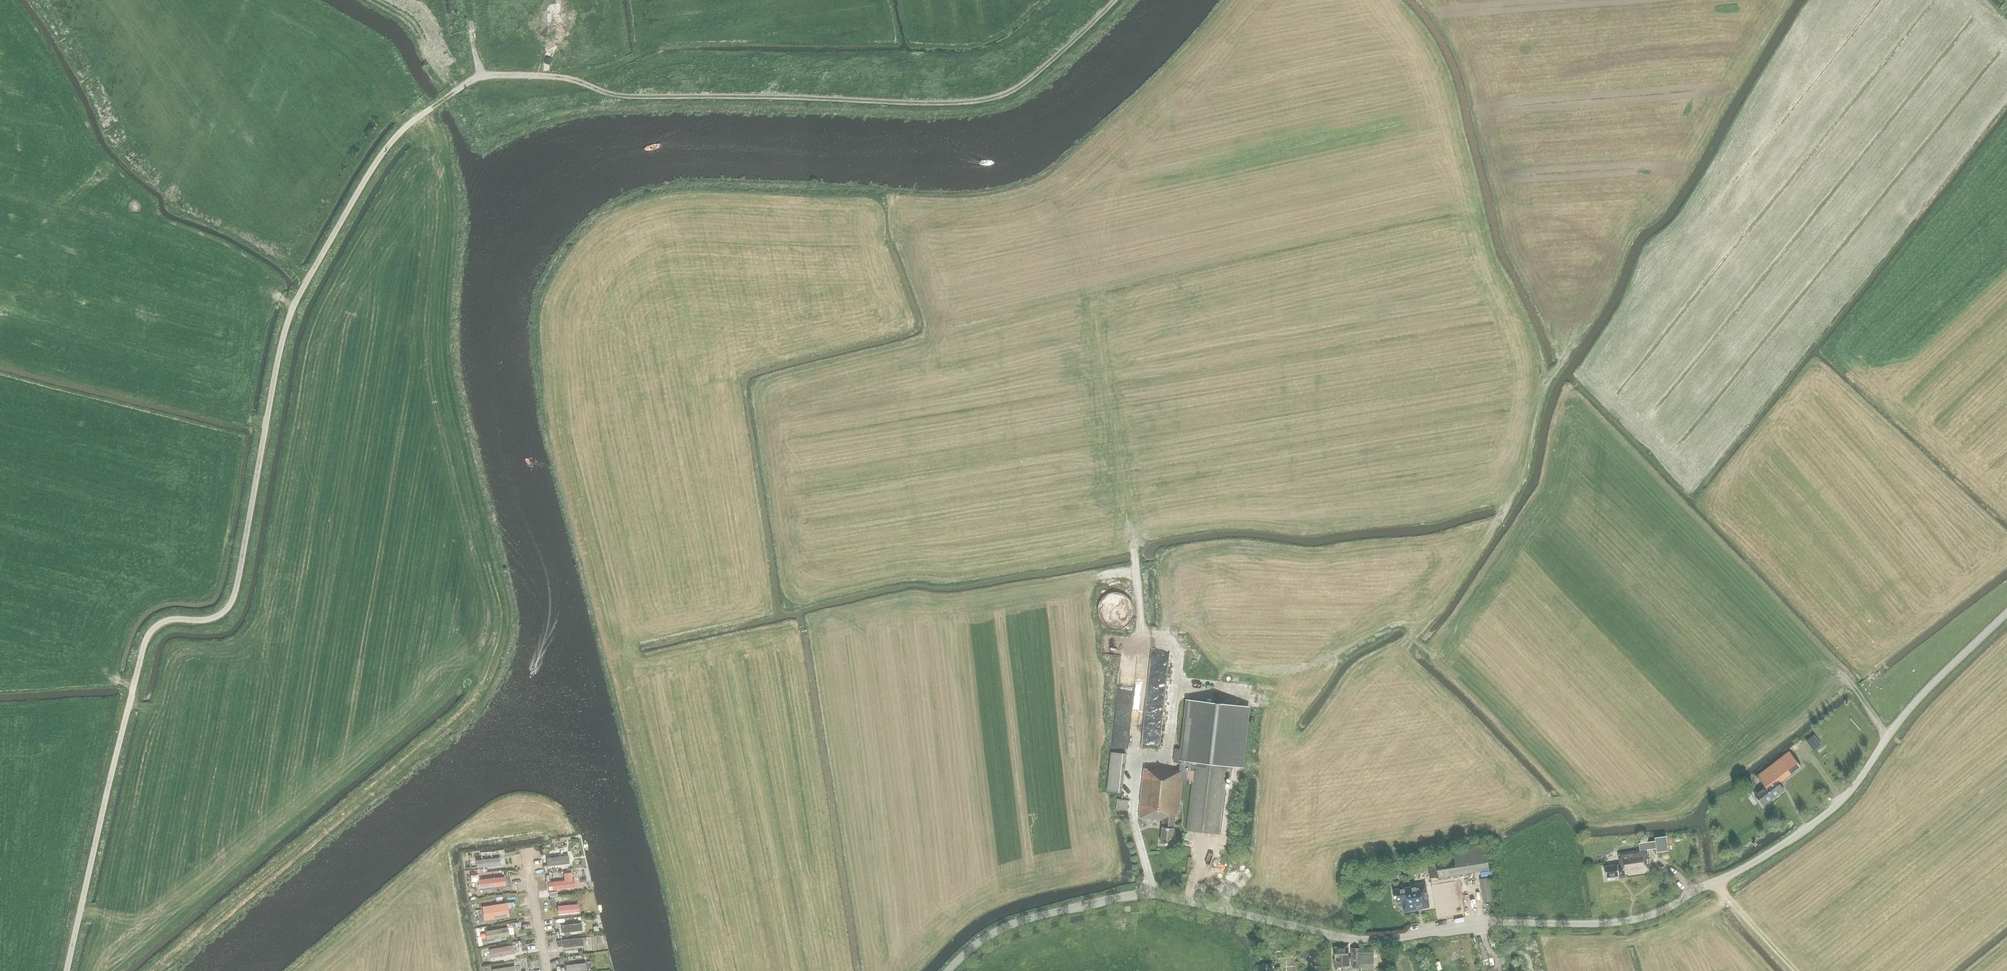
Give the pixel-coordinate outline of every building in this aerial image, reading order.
[(1123,628),(1124,627),(1125,626),(1126,626),(1128,624),(1130,623),(1131,621),(1131,620),(1132,619),(1133,618),(1133,617),(1133,616),(1134,615),(1134,614),(1134,612),(1134,611),(1134,610),(1134,609),(1134,608),(1134,606),(1133,605),(1133,603),(1132,602),(1132,601),(1131,600),(1129,598),(1128,597),(1127,596),(1126,595),(1124,594),(1123,593),(1122,593),(1120,593),(1118,592),(1116,592),(1113,592),(1111,593),(1109,593),(1106,594),(1104,596),(1103,597),(1102,598),(1101,600),(1100,601),(1099,602),(1099,603),(1098,604),(1098,605),(1098,606),(1097,607),(1097,609),(1097,610),(1097,612),(1097,613),(1098,614),(1098,616),(1098,617),(1099,619),(1100,620),(1100,621),(1101,622),(1102,623),(1104,625),(1105,626),(1106,626),(1109,628),(1110,628),(1111,628),(1114,629),(1116,629),(1117,629),(1119,629),(1120,629),(1121,628),(1123,628)] [(1243,767),(1250,708),(1186,700),(1180,749),(1179,760),(1182,760),(1243,767)] [(1175,749),(1173,762),(1180,763),(1180,762),(1181,762),(1182,760),(1179,760),(1180,749),(1175,749)] [(1764,785),(1753,793),(1763,806),(1784,790),(1778,783),(1801,766),(1790,752),(1763,773),(1758,777),(1764,785)] [(1111,755),(1107,795),(1122,797),(1126,757),(1111,755)] [(1219,834),(1227,767),(1181,762),(1180,762),(1180,763),(1179,770),(1155,767),(1154,769),(1144,768),(1139,817),(1163,820),(1161,843),(1173,844),(1176,814),(1179,814),(1183,780),(1192,781),(1187,830),(1219,834)] [(1127,810),(1128,801),(1117,799),(1116,809),(1127,810)] [(1621,864),(1604,866),(1606,877),(1618,876),(1619,879),(1651,874),(1649,856),(1648,856),(1647,850),(1656,848),(1657,852),(1668,851),(1666,836),(1654,837),(1655,841),(1639,843),(1640,850),(1619,854),(1621,864)] [(1454,858),(1436,861),(1436,862),(1439,877),(1490,869),(1485,843),(1453,848),(1454,858)] [(569,855),(546,858),(547,866),(570,863),(569,855)] [(500,857),(476,860),(476,867),(500,865),(500,857)] [(565,879),(551,881),(552,889),(575,886),(574,878),(573,878),(572,871),(564,872),(565,879)] [(504,876),(477,879),(479,888),(506,885),(504,876)] [(1482,878),(1485,902),(1491,901),(1487,877),(1482,878)] [(1410,886),(1393,889),(1395,902),(1402,901),(1403,912),(1415,910),(1414,905),(1429,903),(1425,882),(1410,885),(1410,886)] [(507,901),(481,905),(484,919),(509,915),(507,901)] [(578,904),(557,905),(558,914),(579,912),(578,904)] [(583,923),(561,925),(562,932),(584,930),(583,923)] [(507,927),(485,930),(486,939),(509,935),(507,927)] [(582,937),(562,940),(563,947),(583,945),(582,937)] [(513,945),(489,949),(490,958),(515,953),(513,945)] [(1348,957),(1348,947),(1335,947),(1335,966),(1338,966),(1338,967),(1344,967),(1344,966),(1349,966),(1348,965),(1352,965),(1352,968),(1374,968),(1373,956),(1373,948),(1351,948),(1351,957),(1348,957)] [(1283,970),(1298,970),(1296,960),(1281,963),(1283,970)] [(565,965),(566,970),(582,970),(587,970),(586,962),(565,965)]
